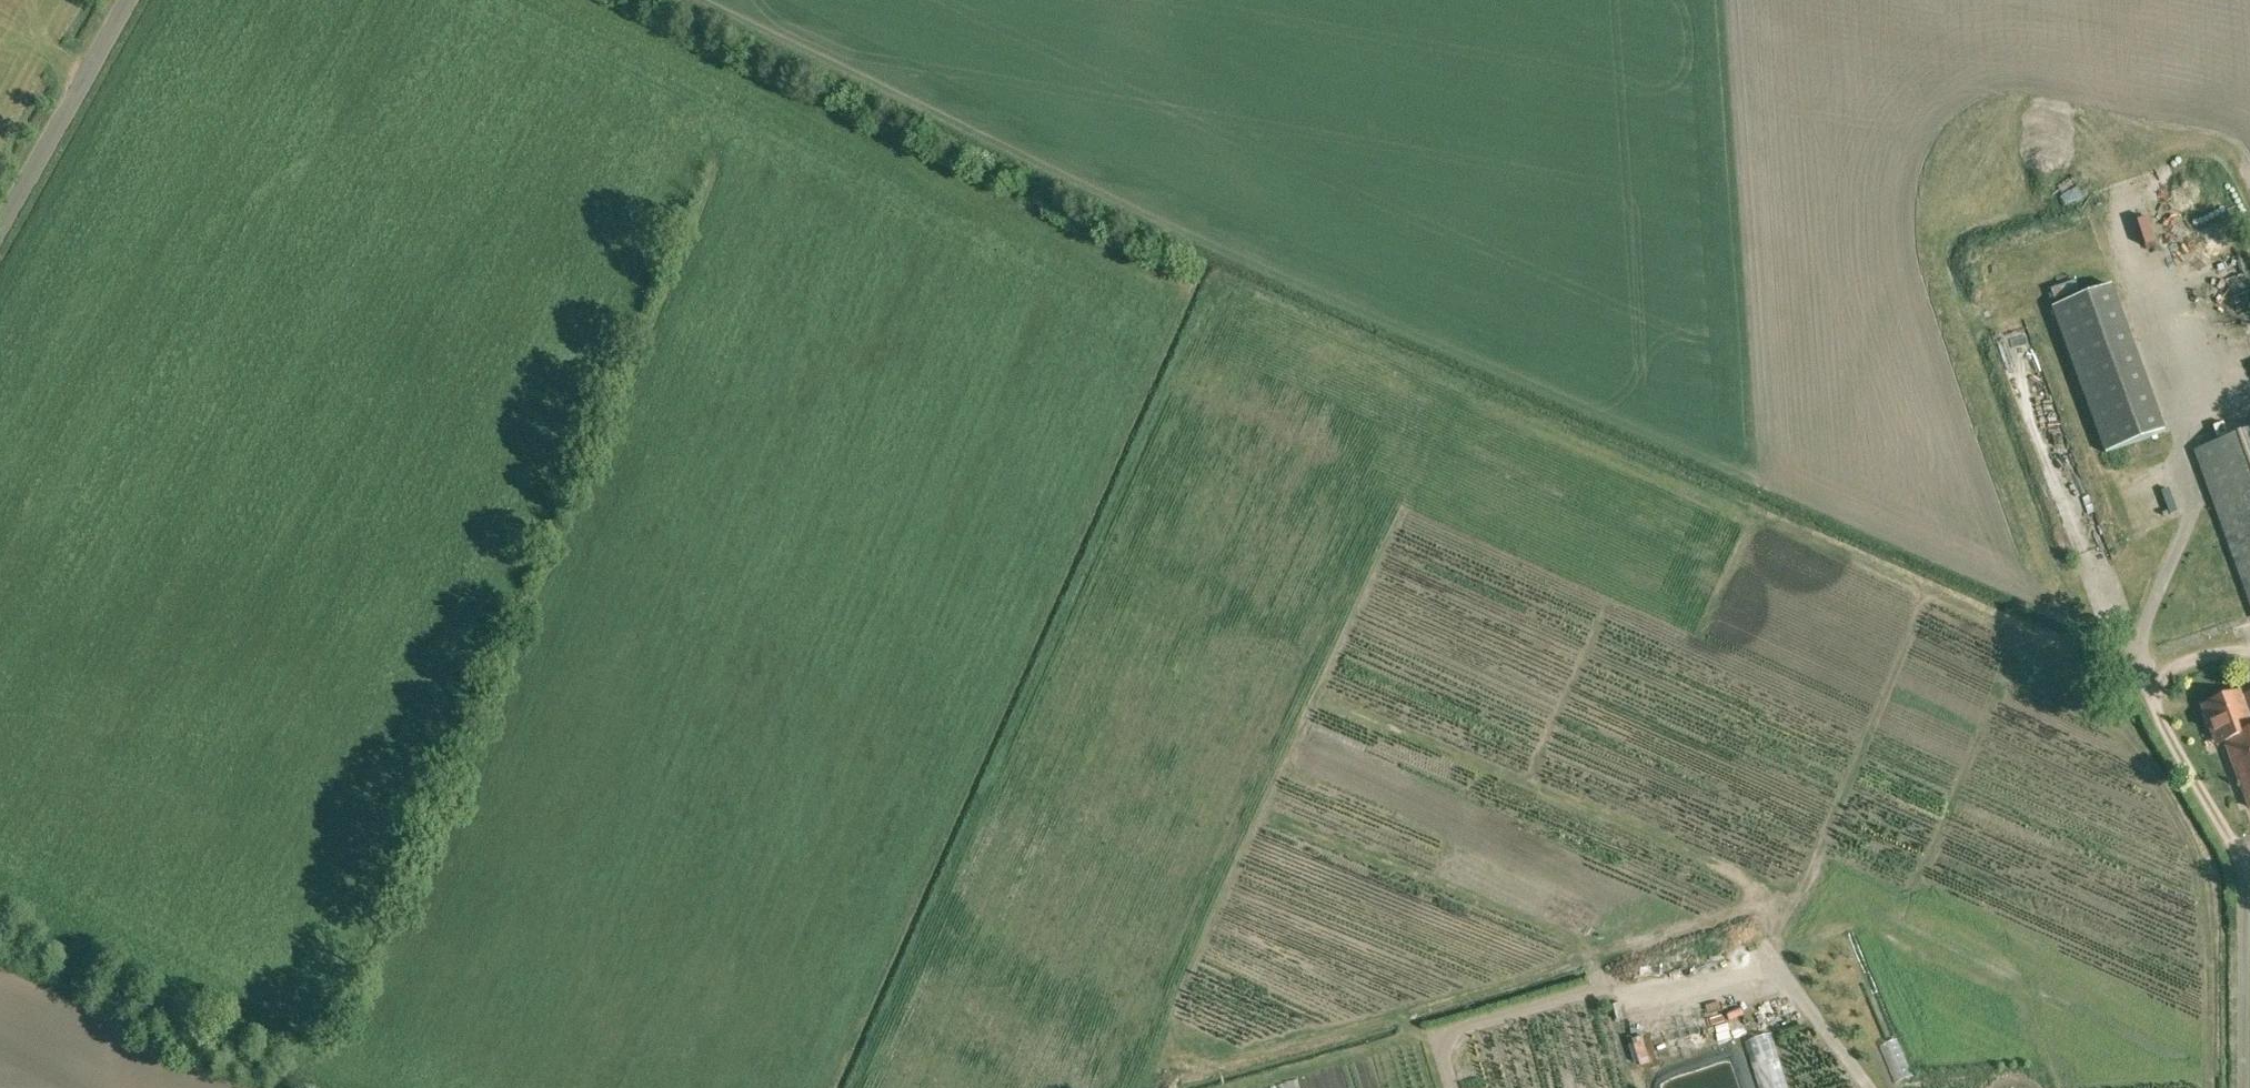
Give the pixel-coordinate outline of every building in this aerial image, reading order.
[(2165,432),(2111,286),(2053,307),(2106,453),(2165,432)] [(2196,450),(2249,595),(2249,430),(2196,450)] [(2202,705),(2213,732),(2221,729),(2249,803),(2249,694),(2243,697),(2242,691),(2202,705)]
